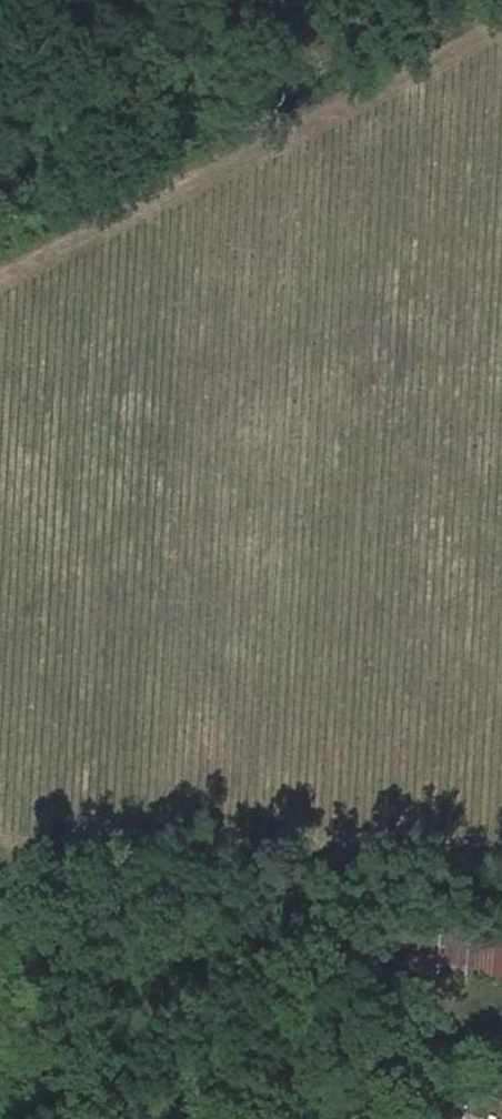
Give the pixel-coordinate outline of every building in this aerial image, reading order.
[(501,973),(501,930),(391,922),(388,966),(501,973)] [(460,1093),(449,1118),(464,1118),(472,1097),(460,1093)]
